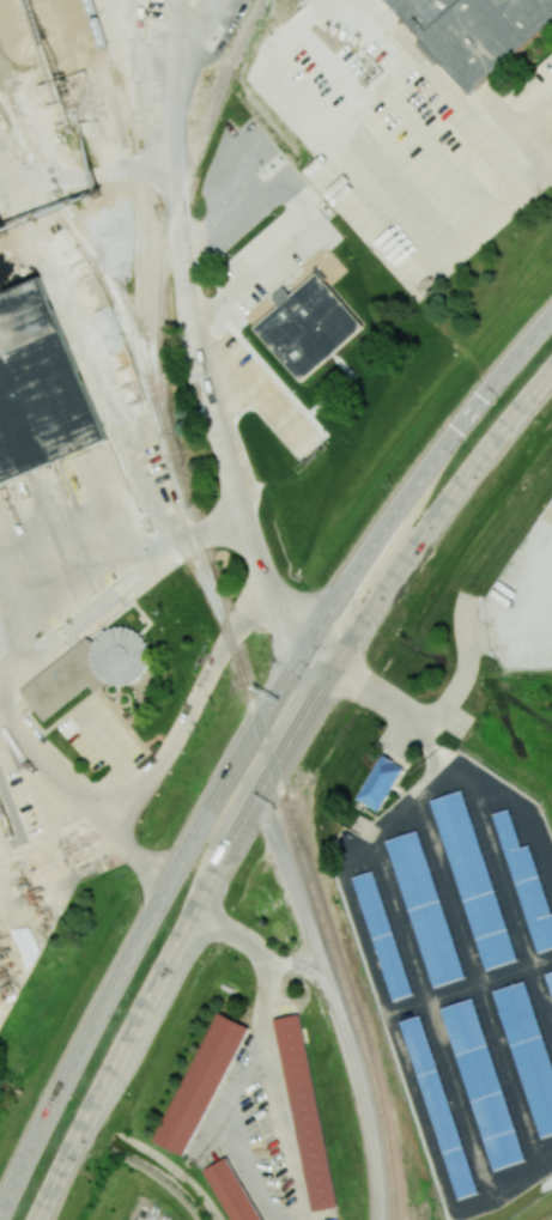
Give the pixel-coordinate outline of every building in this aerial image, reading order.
[(551,22),(551,0),(387,0),(467,94),(551,22)] [(301,382),(364,327),(317,273),(291,295),(284,288),(273,298),(280,305),(254,328),(301,382)] [(105,444),(44,276),(2,291),(0,285),(0,483),(105,444)] [(20,690),(43,721),(90,686),(101,700),(156,658),(126,618),(93,643),(89,638),(20,690)] [(403,768),(381,755),(356,798),(378,811),(403,768)] [(437,805),(467,795),(520,958),(489,967),(437,805)] [(551,948),(551,914),(550,914),(531,845),(520,847),(509,810),(496,814),(534,953),(551,948)] [(438,989),(387,842),(421,830),(473,977),(438,989)] [(393,1004),(352,879),(378,870),(420,996),(393,1004)] [(529,987),(551,1055),(551,1137),(544,1140),(497,997),(529,987)] [(497,1177),(444,1014),(478,1004),(529,1166),(497,1177)] [(247,1027),(217,1012),(155,1142),(186,1156),(247,1027)] [(274,1019),(310,1212),(336,1207),(301,1014),(274,1019)] [(463,1201),(404,1022),(425,1016),(485,1194),(463,1201)] [(233,1219),(263,1219),(228,1157),(205,1170),(233,1219)]
